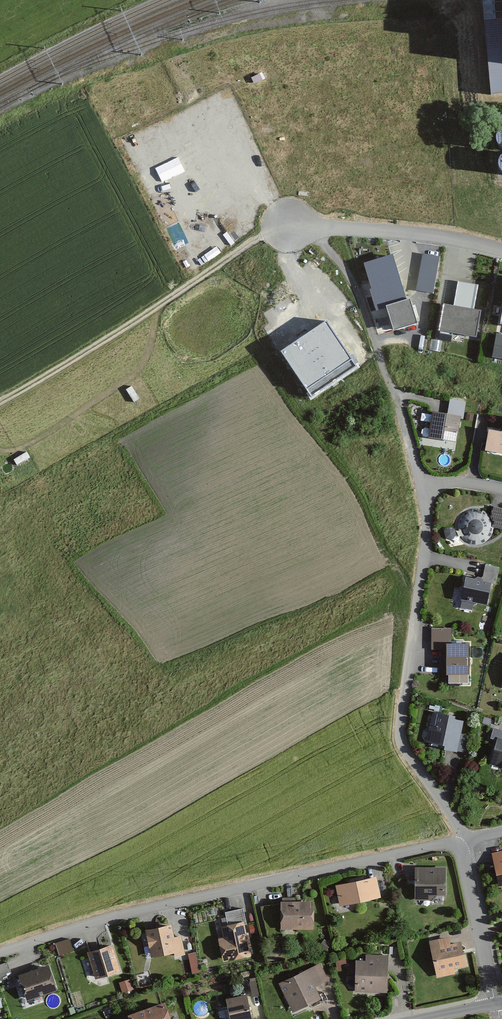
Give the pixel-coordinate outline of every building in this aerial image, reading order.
[(494,95),(501,94),(501,0),(484,0),(494,95)] [(501,172),(501,127),(489,129),(496,173),(501,172)] [(220,222),(231,242),(241,236),(231,217),(220,222)] [(201,265),(218,253),(212,244),(195,256),(201,265)] [(405,298),(392,253),(364,262),(377,305),(388,302),(395,325),(416,319),(409,297),(405,298)] [(439,256),(424,253),(417,288),(432,291),(439,256)] [(270,314),(292,300),(288,295),(267,309),(270,314)] [(480,309),(445,303),(441,326),(475,332),(480,309)] [(372,309),(380,331),(389,328),(382,306),(372,309)] [(325,320),(279,351),(312,397),(357,366),(325,320)] [(497,332),(493,354),(501,355),(501,333),(497,332)] [(461,416),(433,411),(428,437),(456,442),(461,416)] [(488,428),(484,450),(501,453),(501,430),(488,428)] [(486,515),(489,520),(490,526),(501,529),(501,507),(488,504),(486,515)] [(455,524),(455,529),(457,535),(461,539),(465,542),(471,543),(476,543),(481,541),(486,537),(489,532),(490,526),(489,520),(486,515),(481,511),(476,509),(470,509),(464,511),(460,514),(457,519),(455,524)] [(480,577),(462,574),(455,605),(470,608),(471,602),(484,604),(488,584),(493,585),(497,567),(483,564),(480,577)] [(449,626),(427,626),(427,647),(442,647),(442,680),(466,680),(466,641),(449,640),(449,626)] [(460,718),(426,711),(419,745),(453,752),(460,718)] [(491,725),(487,738),(494,740),(488,762),(501,766),(501,729),(491,725)] [(492,853),(499,887),(501,886),(501,851),(492,853)] [(446,867),(415,868),(415,899),(447,899),(446,867)] [(377,877),(336,886),(340,906),(381,898),(377,877)] [(280,902),(281,930),(314,929),(314,901),(280,902)] [(210,915),(221,959),(252,952),(242,908),(210,915)] [(136,929),(145,960),(177,950),(168,920),(136,929)] [(431,941),(438,975),(454,972),(452,965),(465,963),(461,942),(450,944),(448,937),(431,941)] [(55,943),(59,956),(73,951),(69,938),(55,943)] [(331,945),(324,939),(319,945),(326,951),(331,945)] [(112,944),(87,952),(95,979),(121,971),(112,944)] [(188,951),(193,971),(201,969),(196,949),(188,951)] [(357,961),(357,989),(386,990),(387,956),(369,956),(368,961),(357,961)] [(52,961),(15,973),(24,998),(61,986),(52,961)] [(0,965),(0,981),(12,977),(8,962),(0,965)] [(294,1009),(318,998),(305,971),(281,983),(294,1009)] [(131,979),(119,983),(122,993),(135,989),(131,979)] [(228,999),(232,1018),(250,1018),(246,995),(228,999)] [(130,1014),(132,1018),(170,1018),(164,1003),(130,1014)]
